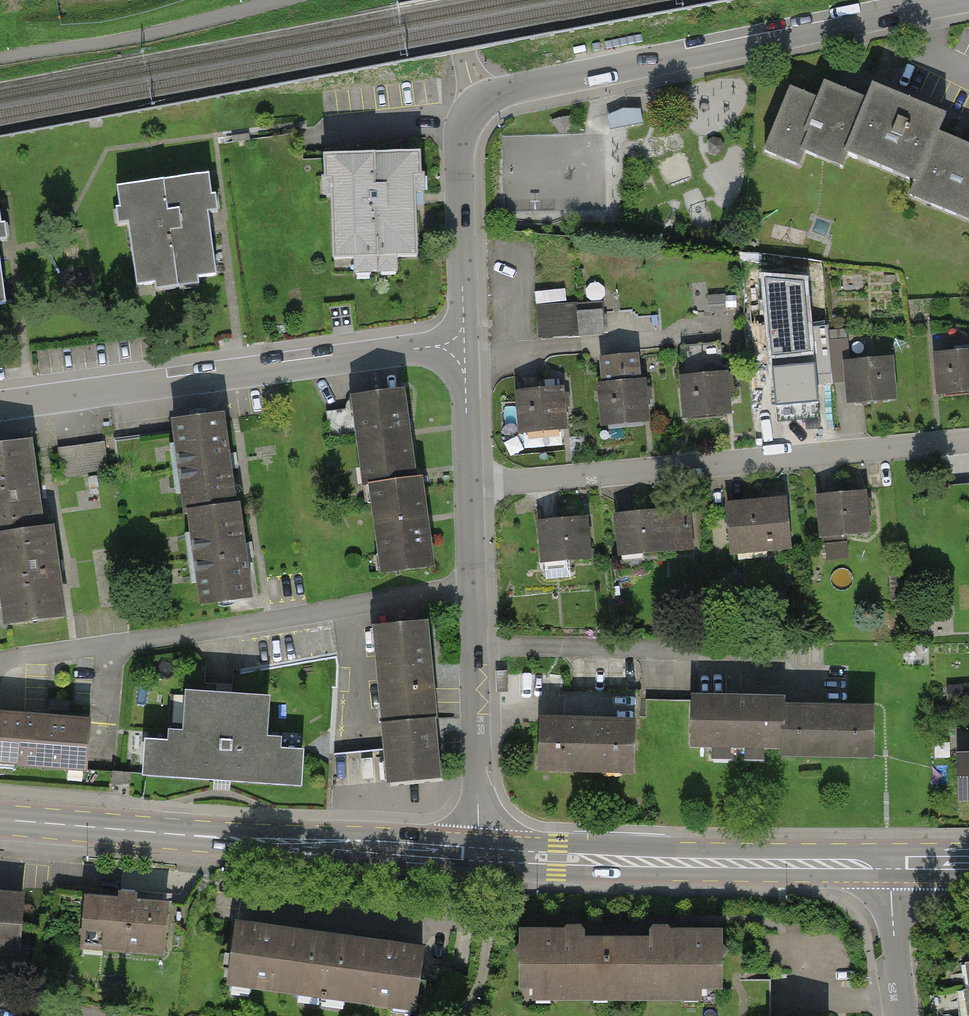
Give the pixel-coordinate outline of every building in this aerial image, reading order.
[(964,145),(935,133),(942,116),(907,102),(873,87),(867,101),(844,92),(824,83),(817,100),(790,89),(765,151),(799,165),(805,152),(840,166),(845,154),(915,182),(910,196),(968,220),(968,147),(964,145)] [(638,111),(609,117),(611,128),(641,123),(638,111)] [(418,154),(327,157),(330,264),(422,262),(419,186),(418,154)] [(213,187),(125,200),(141,306),(229,292),(213,187)] [(18,319),(0,216),(0,322),(18,319)] [(765,277),(772,368),(815,364),(816,374),(831,373),(827,326),(808,327),(803,281),(765,277)] [(540,319),(541,334),(579,331),(580,335),(602,334),(601,315),(540,319)] [(723,345),(682,350),(690,426),(731,422),(723,345)] [(927,355),(931,398),(968,394),(968,351),(927,355)] [(642,357),(603,361),(610,432),(650,428),(642,357)] [(885,358),(836,364),(841,406),(890,401),(885,358)] [(815,364),(772,368),(776,404),(818,400),(816,374),(815,364)] [(571,393),(519,398),(523,445),(575,440),(571,393)] [(407,400),(356,408),(370,495),(374,495),(421,487),(407,400)] [(232,424),(178,431),(190,522),(194,522),(243,516),(232,424)] [(0,443),(0,534),(45,529),(34,439),(0,443)] [(428,486),(421,487),(374,495),(388,582),(441,574),(428,486)] [(863,491),(815,496),(820,540),(868,535),(863,491)] [(781,501),(729,507),(734,556),(786,550),(781,501)] [(693,511),(619,518),(624,564),(698,556),(693,511)] [(246,515),(243,516),(194,522),(206,620),(258,613),(246,515)] [(592,521),(541,526),(546,572),(597,566),(592,521)] [(45,529),(0,534),(0,604),(3,630),(67,623),(55,528),(45,529)] [(429,622),(374,627),(382,721),(437,716),(429,622)] [(507,676),(507,671),(499,671),(500,694),(507,694),(507,676)] [(146,740),(144,776),(302,787),(304,750),(282,749),(283,738),(267,737),(270,698),(186,693),(183,731),(168,730),(168,742),(146,740)] [(773,698),(698,699),(698,752),(774,751),(773,706),(773,698)] [(773,706),(774,751),(774,761),(865,761),(865,706),(773,706)] [(87,776),(91,720),(0,713),(0,769),(87,776)] [(437,716),(382,721),(388,781),(443,776),(437,716)] [(640,727),(545,726),(544,782),(639,783),(640,727)] [(950,757),(950,804),(968,804),(968,756),(950,757)] [(0,898),(0,961),(21,963),(26,899),(0,898)] [(174,909),(91,903),(88,956),(170,962),(174,909)] [(233,983),(414,1006),(421,954),(373,947),(288,936),(239,930),(233,983)] [(550,998),(684,998),(684,985),(720,985),(720,930),(664,930),(652,930),(652,942),(582,942),(582,930),(573,930),(516,930),(516,986),(550,986),(550,998)] [(960,964),(964,991),(959,992),(962,1015),(968,1015),(968,963),(960,964)]
